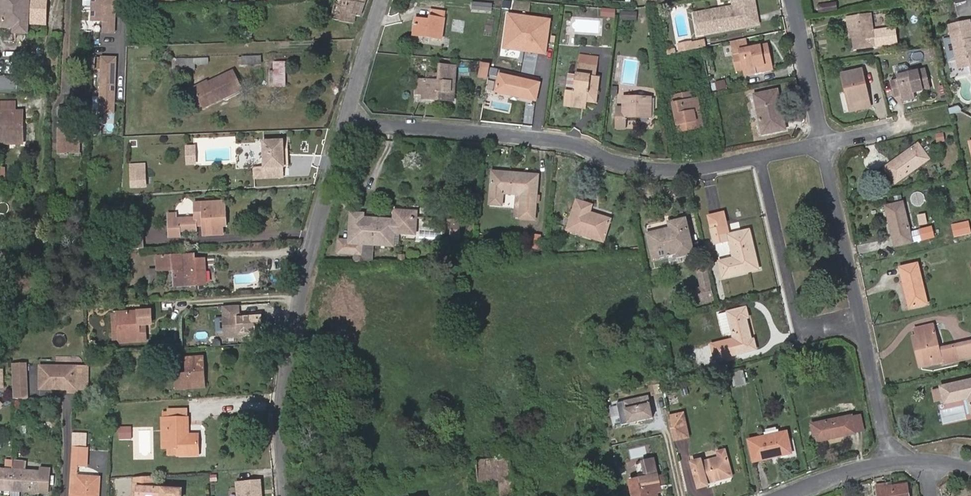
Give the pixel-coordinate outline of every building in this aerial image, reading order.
[(27,32),(28,0),(3,0),(2,27),(13,27),(13,31),(27,32)] [(33,20),(45,21),(46,0),(34,0),(33,20)] [(93,22),(105,22),(105,33),(116,33),(116,0),(93,0),(93,22)] [(331,19),(354,23),(355,16),(360,17),(366,0),(335,0),(331,19)] [(703,34),(758,23),(754,0),(745,0),(733,2),(733,6),(699,13),(703,34)] [(472,9),(492,11),(492,4),(473,2),(472,9)] [(416,18),(413,34),(441,38),(444,11),(431,10),(430,20),(416,18)] [(551,19),(507,13),(502,49),(546,55),(551,19)] [(694,14),(698,35),(703,34),(699,13),(694,14)] [(854,50),(876,46),(870,13),(846,17),(847,25),(850,25),(852,38),(854,50)] [(950,25),(958,59),(969,56),(970,64),(970,34),(970,33),(970,25),(970,20),(950,25)] [(756,66),(771,63),(767,44),(747,48),(745,38),(735,40),(738,53),(733,54),(737,70),(744,68),(745,74),(757,72),(756,66)] [(680,51),(695,48),(694,43),(691,42),(688,41),(678,43),(680,51)] [(564,102),(586,105),(586,101),(596,102),(599,77),(596,77),(597,66),(598,57),(579,55),(576,75),(568,73),(565,95),(564,102)] [(958,59),(959,67),(970,64),(969,56),(958,59)] [(117,59),(103,58),(101,114),(115,114),(116,93),(114,93),(115,80),(116,80),(117,59)] [(208,59),(176,60),(177,72),(182,72),(195,71),(195,65),(208,65),(208,59)] [(970,66),(959,68),(957,59),(953,59),(956,74),(970,71),(970,68),(970,66)] [(270,72),(270,87),(285,87),(285,62),(274,62),(274,72),(270,72)] [(488,77),(489,71),(490,64),(482,63),(480,76),(488,77)] [(756,66),(757,72),(772,69),(771,63),(756,66)] [(897,76),(898,80),(891,81),(895,97),(901,95),(903,101),(915,98),(914,93),(930,89),(924,69),(910,72),(908,65),(905,63),(897,66),(895,69),(897,76)] [(426,80),(417,79),(416,93),(423,94),(423,98),(453,100),(456,66),(440,65),(439,73),(427,72),(426,80)] [(854,110),(870,107),(861,69),(842,74),(844,83),(849,105),(852,104),(854,110)] [(232,72),(226,75),(235,93),(241,90),(232,72)] [(535,100),(540,83),(500,73),(496,91),(535,100)] [(16,75),(0,75),(0,90),(16,90),(16,75)] [(235,93),(226,75),(194,90),(203,108),(235,93)] [(723,80),(713,83),(715,91),(725,88),(723,80)] [(849,105),(844,83),(842,83),(848,112),(854,110),(852,104),(849,105)] [(763,134),(785,129),(777,90),(755,95),(763,134)] [(695,111),(700,110),(697,98),(692,99),(690,91),(675,95),(676,102),(673,103),(679,132),(698,128),(695,111)] [(624,116),(654,117),(654,97),(623,97),(623,107),(617,107),(617,117),(616,127),(624,127),(624,116)] [(73,153),(73,158),(79,158),(79,99),(66,99),(66,108),(59,108),(59,153),(73,153)] [(16,112),(16,102),(0,102),(0,144),(14,144),(14,140),(16,112)] [(704,127),(700,110),(695,111),(698,128),(704,127)] [(255,179),(283,178),(282,166),(289,166),(288,140),(263,142),(265,167),(254,167),(255,179)] [(927,156),(932,152),(927,146),(922,149),(918,144),(885,169),(895,182),(896,183),(929,159),(928,157),(927,156)] [(538,202),(538,195),(536,195),(538,174),(492,171),(489,204),(501,205),(503,193),(516,194),(515,207),(520,207),(520,218),(534,219),(536,202),(538,202)] [(145,177),(130,178),(131,189),(146,188),(145,177)] [(567,230),(603,242),(610,219),(589,213),(592,205),(577,201),(567,230)] [(223,226),(222,208),(225,208),(226,208),(226,205),(225,202),(195,203),(195,218),(177,219),(169,220),(170,238),(180,237),(180,232),(196,231),(196,225),(203,225),(204,235),(223,234),(223,226)] [(895,246),(912,242),(902,202),(885,206),(895,246)] [(393,245),(394,233),(399,233),(409,233),(410,211),(395,210),(394,219),(363,218),(363,213),(351,213),(349,240),(339,240),(338,253),(353,253),(361,254),(361,244),(374,244),(393,245)] [(719,261),(723,277),(758,270),(749,230),(729,235),(723,212),(709,215),(715,244),(729,241),(733,258),(719,261)] [(670,229),(648,234),(653,258),(676,253),(677,257),(693,253),(692,250),(685,219),(669,223),(670,229)] [(451,220),(450,240),(458,240),(460,221),(451,220)] [(128,249),(144,249),(143,235),(127,236),(128,249)] [(352,267),(372,266),(374,244),(361,244),(361,254),(353,253),(352,267)] [(157,269),(174,268),(175,286),(205,284),(204,259),(194,260),(194,254),(156,256),(157,269)] [(910,308),(927,303),(917,264),(900,268),(910,308)] [(157,269),(149,270),(149,286),(158,285),(157,269)] [(702,288),(709,287),(705,269),(698,271),(702,288)] [(700,299),(711,297),(709,287),(702,288),(698,289),(700,299)] [(124,300),(135,301),(136,290),(126,289),(124,300)] [(223,307),(225,336),(263,333),(261,313),(236,315),(236,306),(223,307)] [(89,310),(90,324),(111,322),(109,308),(89,310)] [(716,360),(756,350),(754,339),(752,340),(746,319),(748,318),(746,308),(728,313),(718,315),(723,335),(733,332),(735,339),(711,345),(716,360)] [(118,313),(119,342),(146,341),(145,333),(139,333),(139,326),(139,324),(152,324),(151,312),(118,313)] [(924,365),(943,361),(944,364),(970,357),(970,341),(939,349),(933,325),(915,329),(917,335),(924,365)] [(924,365),(917,335),(911,337),(914,350),(918,367),(924,365)] [(83,342),(84,355),(98,354),(90,345),(83,342)] [(200,369),(199,357),(185,358),(186,373),(174,374),(175,389),(205,387),(204,369),(200,369)] [(12,376),(26,376),(26,364),(12,364),(12,376)] [(76,367),(39,367),(39,390),(51,390),(53,388),(58,388),(60,390),(68,390),(68,393),(76,393),(76,387),(86,387),(86,367),(76,367)] [(26,376),(12,376),(13,399),(27,399),(26,376)] [(941,387),(941,389),(943,399),(944,404),(968,399),(970,413),(970,380),(941,387)] [(943,399),(941,389),(931,391),(933,401),(938,400),(943,399)] [(646,396),(615,403),(620,425),(651,418),(646,396)] [(163,419),(163,447),(177,447),(178,456),(198,456),(197,435),(187,435),(187,410),(168,411),(168,418),(163,419)] [(667,417),(673,441),(687,437),(681,413),(667,417)] [(851,416),(855,434),(864,432),(860,414),(851,416)] [(851,416),(812,425),(816,443),(855,434),(851,416)] [(132,428),(119,428),(119,439),(132,439),(132,428)] [(787,432),(749,441),(754,462),(791,453),(787,433),(787,432)] [(72,433),(72,439),(75,439),(75,445),(86,446),(87,438),(86,438),(86,434),(72,433)] [(70,495),(98,495),(99,478),(77,477),(77,466),(85,467),(86,449),(72,448),(70,495)] [(708,486),(707,484),(732,477),(725,451),(718,453),(719,457),(701,462),(701,460),(692,462),(698,489),(708,486)] [(478,462),(480,482),(500,480),(502,495),(511,495),(513,495),(513,492),(512,479),(510,458),(478,462)] [(653,460),(635,464),(639,479),(630,482),(633,495),(657,495),(657,493),(660,492),(653,460)] [(13,469),(11,491),(11,495),(20,495),(20,491),(48,493),(49,468),(40,468),(40,471),(23,470),(23,462),(13,461),(13,469)] [(13,469),(0,469),(0,490),(11,491),(13,469)] [(134,477),(133,495),(137,495),(138,487),(153,488),(154,476),(134,477)] [(260,480),(236,482),(237,495),(262,495),(262,494),(258,494),(258,490),(261,490),(260,480)] [(876,485),(877,495),(908,495),(907,484),(891,486),(890,483),(876,485)] [(137,495),(180,495),(181,491),(153,488),(138,487),(137,495)]
